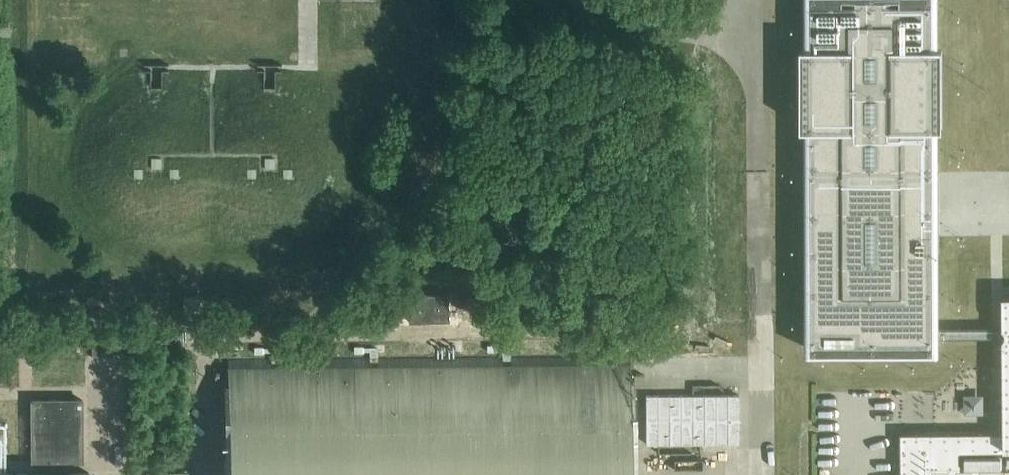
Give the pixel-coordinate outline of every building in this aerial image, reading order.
[(800,47),(801,128),(807,128),(808,282),(804,282),(805,291),(808,291),(808,348),(938,347),(938,338),(1003,337),(1007,337),(1007,326),(1003,326),(938,326),(937,249),(939,249),(938,173),(936,173),(936,127),(942,127),(941,46),(935,46),(935,0),(806,0),(806,47),(800,47)] [(409,320),(448,319),(448,293),(409,294),(409,320)] [(1004,431),(932,432),(901,432),(901,474),(1008,474),(1008,294),(1003,295),(1003,301),(1003,326),(1007,326),(1007,337),(1003,337),(1004,364),(1004,431)] [(633,450),(633,411),(631,411),(630,411),(630,356),(228,359),(228,414),(226,414),(226,454),(224,454),(225,474),(634,474),(633,450)] [(739,394),(646,394),(646,442),(739,442),(739,394)] [(89,472),(66,472),(66,460),(82,460),(82,398),(32,399),(32,460),(53,460),(53,472),(0,472),(0,474),(89,474),(89,472)]
